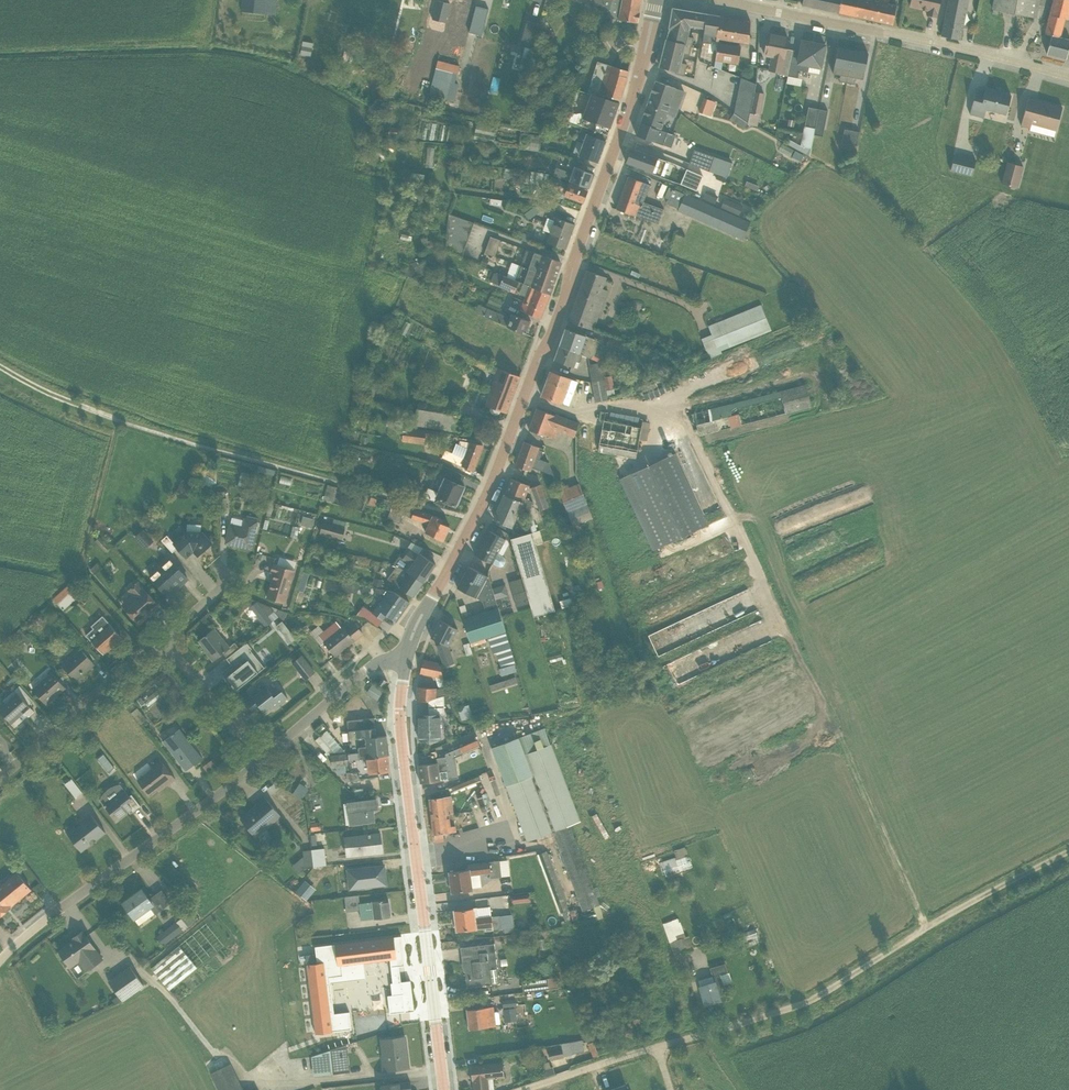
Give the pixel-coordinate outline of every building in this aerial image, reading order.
[(242,12),(276,15),(278,0),(243,0),(242,12)] [(608,11),(612,0),(588,0),(588,1),(601,6),(600,9),(608,11)] [(608,11),(606,17),(637,23),(641,0),(612,0),(608,11)] [(801,5),(837,13),(841,0),(802,0),(801,5)] [(837,13),(892,25),(896,5),(889,3),(890,0),(841,0),(837,13)] [(910,6),(928,10),(927,15),(936,16),(937,12),(938,13),(940,0),(911,0),(910,6)] [(941,35),(959,39),(968,0),(948,0),(941,35)] [(992,9),(1034,18),(1038,0),(994,0),(992,9)] [(1044,33),(1051,35),(1046,54),(1065,58),(1068,45),(1068,39),(1060,37),(1065,19),(1068,20),(1068,16),(1068,0),(1052,0),(1044,33)] [(690,26),(704,29),(706,14),(675,8),(672,10),(669,27),(670,28),(689,32),(690,26)] [(718,39),(720,16),(706,14),(704,29),(702,42),(717,45),(718,42),(718,39)] [(750,21),(720,16),(718,39),(746,44),(750,21)] [(688,37),(689,32),(670,28),(667,40),(691,46),(693,38),(688,37)] [(788,37),(768,33),(763,56),(771,57),(768,70),(777,72),(777,74),(787,76),(792,50),(786,49),(788,37)] [(689,55),(691,46),(667,40),(666,40),(662,53),(682,58),(683,54),(689,55)] [(800,51),(792,50),(787,76),(796,78),(797,70),(819,74),(825,45),(802,41),(800,51)] [(718,42),(717,45),(714,67),(721,70),(722,62),(738,64),(741,46),(718,42)] [(863,79),(868,54),(837,47),(832,73),(841,75),(839,81),(854,84),(855,78),(863,79)] [(515,57),(529,60),(530,55),(516,51),(515,57)] [(662,53),(659,66),(676,70),(675,73),(684,76),(687,64),(681,63),(682,58),(662,53)] [(435,67),(453,72),(457,73),(459,66),(437,60),(435,67)] [(626,77),(628,71),(597,60),(588,93),(591,94),(597,96),(598,93),(620,100),(627,78),(626,77)] [(446,99),(453,72),(435,67),(429,94),(446,99)] [(747,123),(754,91),(755,84),(741,78),(733,113),(747,123)] [(655,81),(640,123),(661,130),(667,114),(675,117),(684,92),(655,81)] [(1006,114),(1011,95),(985,88),(985,90),(976,88),(969,114),(983,118),(986,109),(1006,114)] [(754,91),(747,123),(747,124),(757,126),(759,115),(760,115),(764,94),(754,91)] [(581,125),(607,135),(619,103),(597,96),(591,94),(584,113),(581,113),(576,114),(569,111),(566,120),(581,125)] [(1053,137),(1062,107),(1037,100),(1028,97),(1020,126),(1030,128),(1030,130),(1053,137)] [(700,111),(710,115),(715,101),(705,98),(700,111)] [(804,126),(815,128),(819,109),(808,107),(804,126)] [(819,109),(815,128),(814,134),(822,136),(827,111),(819,109)] [(743,128),(747,123),(733,113),(729,119),(743,128)] [(661,130),(640,123),(636,135),(671,147),(676,135),(661,130)] [(432,135),(432,124),(417,124),(416,139),(424,140),(424,135),(432,135)] [(496,129),(476,125),(473,138),(493,143),(496,129)] [(598,162),(607,135),(581,125),(579,132),(585,134),(582,143),(577,141),(573,153),(598,162)] [(814,134),(815,128),(804,126),(800,145),(789,139),(787,144),(810,156),(814,134)] [(388,135),(397,136),(397,128),(388,127),(388,135)] [(841,142),(856,145),(859,132),(844,129),(841,142)] [(542,136),(521,133),(519,148),(540,151),(542,136)] [(435,144),(423,165),(431,170),(444,150),(435,144)] [(463,145),(454,144),(453,155),(462,156),(463,145)] [(666,161),(631,148),(626,162),(661,175),(666,161)] [(694,150),(689,162),(726,177),(731,163),(694,150)] [(357,163),(364,164),(367,152),(360,151),(357,163)] [(976,160),(954,154),(950,170),(971,176),(976,160)] [(556,167),(553,175),(588,188),(593,173),(581,169),(583,163),(570,157),(567,165),(573,167),(571,172),(556,167)] [(765,162),(788,176),(790,169),(776,161),(775,162),(768,158),(765,162)] [(459,173),(466,174),(467,163),(460,162),(459,173)] [(1017,188),(1023,167),(1011,163),(1007,162),(1001,183),(1017,188)] [(503,178),(511,179),(511,169),(504,168),(503,178)] [(680,183),(696,190),(702,175),(686,168),(680,183)] [(546,185),(548,174),(527,170),(525,180),(530,181),(529,182),(546,185)] [(551,176),(547,187),(565,193),(564,196),(582,202),(587,190),(551,176)] [(628,177),(616,208),(658,224),(663,209),(643,202),(649,185),(628,177)] [(757,190),(759,185),(747,180),(745,185),(757,190)] [(750,222),(669,186),(664,197),(668,199),(666,203),(678,208),(677,210),(743,239),(750,222)] [(565,193),(547,187),(546,193),(563,199),(564,196),(565,193)] [(703,198),(714,203),(718,195),(706,190),(703,198)] [(738,214),(742,206),(724,198),(720,206),(738,214)] [(524,214),(529,220),(538,212),(534,206),(524,214)] [(462,256),(474,223),(448,213),(446,249),(462,256)] [(546,242),(565,249),(574,224),(556,217),(554,220),(547,217),(543,230),(550,232),(546,242)] [(540,233),(543,219),(537,218),(534,231),(540,233)] [(521,240),(527,242),(530,234),(524,232),(521,240)] [(484,252),(495,256),(501,240),(490,236),(484,252)] [(530,286),(549,294),(561,262),(560,261),(526,249),(520,266),(512,262),(507,275),(519,281),(530,286)] [(480,264),(486,266),(488,260),(483,257),(480,264)] [(411,277),(415,271),(419,262),(417,261),(409,264),(408,264),(403,273),(411,277)] [(415,271),(430,278),(435,269),(419,262),(415,271)] [(587,270),(568,321),(594,330),(608,291),(603,289),(604,285),(605,286),(606,281),(605,281),(607,277),(587,270)] [(514,292),(519,281),(507,275),(496,271),(491,282),(499,285),(499,286),(514,292)] [(549,294),(530,286),(520,309),(540,318),(549,294)] [(487,302),(500,308),(503,301),(490,295),(487,302)] [(475,311),(525,334),(531,320),(529,320),(529,321),(511,313),(510,317),(479,304),(475,311)] [(721,350),(771,329),(760,304),(709,325),(711,333),(701,338),(709,357),(722,352),(721,350)] [(401,333),(405,335),(410,323),(406,321),(400,332),(399,332),(398,334),(400,335),(401,333)] [(595,338),(565,328),(560,345),(582,354),(582,355),(601,362),(602,358),(594,355),(598,344),(599,341),(595,339),(595,338)] [(622,341),(609,337),(605,346),(619,351),(622,341)] [(582,354),(560,345),(554,360),(577,368),(580,362),(579,362),(582,355),(582,354)] [(748,365),(754,361),(748,352),(743,356),(748,365)] [(601,362),(588,364),(591,382),(604,380),(601,362)] [(365,394),(373,396),(380,368),(372,366),(365,394)] [(506,412),(520,376),(499,368),(485,405),(490,407),(489,409),(491,412),(492,414),(495,414),(497,414),(500,412),(501,410),(506,412)] [(578,382),(550,371),(541,395),(569,405),(578,382)] [(613,388),(614,388),(612,375),(604,376),(606,390),(607,390),(607,394),(614,393),(613,388)] [(607,400),(604,380),(591,382),(595,402),(607,400)] [(694,413),(687,415),(688,420),(695,418),(699,435),(811,407),(805,384),(693,413),(694,413)] [(419,397),(415,424),(453,432),(458,404),(419,397)] [(554,415),(537,408),(529,429),(555,439),(558,431),(574,437),(579,423),(555,413),(554,415)] [(602,428),(598,450),(635,458),(639,439),(647,440),(650,423),(642,421),(643,418),(605,411),(600,411),(599,419),(603,419),(602,428)] [(403,427),(402,440),(424,443),(425,437),(444,439),(445,431),(403,427)] [(441,458),(472,470),(482,444),(469,442),(469,438),(459,436),(458,444),(457,443),(452,452),(445,449),(441,458)] [(524,441),(515,466),(530,471),(532,467),(552,475),(549,462),(539,459),(543,448),(524,441)] [(675,453),(619,479),(653,550),(707,525),(675,453)] [(200,480),(212,488),(216,481),(216,463),(204,473),(200,480)] [(428,487),(424,496),(434,501),(433,502),(444,506),(446,501),(455,505),(455,504),(456,504),(457,504),(464,488),(464,487),(464,486),(460,485),(465,475),(442,465),(438,474),(444,477),(437,492),(428,487)] [(238,485),(246,487),(250,473),(241,471),(238,485)] [(511,478),(504,494),(523,502),(521,508),(524,509),(529,511),(531,510),(534,502),(525,498),(530,485),(511,478)] [(262,491),(268,492),(270,484),(264,482),(262,491)] [(586,503),(578,483),(569,487),(567,484),(558,488),(567,511),(586,503)] [(324,499),(333,501),(337,487),(328,484),(324,499)] [(531,488),(540,510),(549,506),(540,484),(531,488)] [(217,491),(219,513),(227,513),(226,498),(225,498),(224,491),(217,491)] [(504,494),(494,518),(513,526),(518,515),(521,516),(524,509),(521,508),(523,502),(504,494)] [(432,514),(414,509),(393,502),(388,518),(401,522),(403,515),(411,518),(411,519),(428,524),(424,531),(443,540),(449,526),(441,522),(442,519),(432,514)] [(268,516),(289,521),(290,516),(269,510),(268,516)] [(532,532),(535,544),(543,542),(539,529),(537,530),(531,510),(529,511),(527,516),(532,532)] [(305,525),(307,515),(296,511),(293,521),(305,525)] [(226,543),(251,548),(258,517),(247,515),(247,518),(245,517),(243,527),(230,524),(226,543)] [(320,533),(342,539),(345,528),(322,522),(320,533)] [(290,535),(297,537),(300,526),(293,525),(290,535)] [(488,529),(474,554),(497,566),(499,567),(502,566),(504,565),(505,562),(505,559),(504,557),(502,556),(509,544),(506,543),(508,540),(505,539),(508,533),(498,528),(495,533),(488,529)] [(145,549),(154,540),(143,529),(134,537),(145,549)] [(193,551),(198,555),(205,549),(206,549),(210,546),(210,544),(212,543),(202,532),(187,530),(173,542),(167,535),(162,540),(173,552),(177,547),(186,557),(193,551)] [(534,616),(555,610),(535,544),(532,532),(510,538),(522,577),(530,603),(534,616)] [(105,551),(110,547),(100,537),(96,541),(105,551)] [(571,559),(581,555),(575,539),(565,542),(571,559)] [(403,571),(423,582),(435,564),(419,552),(418,554),(410,548),(402,559),(408,563),(403,571)] [(312,558),(319,560),(322,553),(315,551),(312,558)] [(169,558),(150,576),(168,596),(188,578),(169,558)] [(706,562),(707,571),(721,569),(720,561),(706,562)] [(90,569),(94,573),(101,566),(98,562),(90,569)] [(285,603),(295,570),(273,563),(271,572),(274,573),(267,598),(285,603)] [(468,565),(457,587),(482,600),(485,611),(498,607),(495,600),(492,588),(488,577),(468,565)] [(423,582),(403,571),(396,566),(387,578),(413,596),(423,582)] [(516,607),(530,603),(522,577),(509,581),(516,607)] [(372,585),(382,587),(383,580),(374,578),(372,585)] [(693,578),(686,582),(692,591),(698,588),(693,578)] [(340,589),(357,593),(359,584),(342,580),(340,589)] [(54,598),(63,609),(87,588),(81,582),(76,586),(70,583),(54,598)] [(122,603),(139,622),(158,605),(138,582),(128,591),(132,595),(122,603)] [(492,588),(495,600),(508,596),(505,584),(492,588)] [(571,596),(581,592),(578,584),(568,588),(571,596)] [(386,615),(395,621),(409,602),(395,592),(375,587),(374,592),(384,594),(371,611),(383,620),(386,615)] [(297,594),(296,594),(291,610),(316,606),(319,605),(320,601),(303,596),(305,592),(298,591),(297,594)] [(561,608),(573,604),(571,597),(559,601),(561,608)] [(370,625),(375,618),(355,603),(350,611),(370,625)] [(53,612),(48,606),(40,612),(45,619),(53,612)] [(268,623),(276,615),(269,606),(260,614),(268,623)] [(507,636),(498,607),(485,611),(462,618),(471,647),(486,642),(486,641),(488,640),(488,642),(490,641),(507,636)] [(283,620),(287,614),(278,610),(276,613),(283,620)] [(93,628),(85,635),(91,640),(103,654),(122,637),(110,623),(103,615),(91,625),(93,628)] [(436,646),(444,667),(455,663),(448,646),(458,629),(440,619),(431,637),(442,643),(436,646)] [(336,622),(320,636),(335,655),(362,633),(354,623),(345,629),(342,626),(341,627),(336,622)] [(28,644),(31,641),(19,628),(15,632),(21,639),(23,639),(28,644)] [(207,654),(213,660),(223,652),(227,657),(239,648),(235,642),(229,646),(215,628),(199,641),(209,653),(207,654)] [(516,665),(507,636),(490,641),(496,662),(499,661),(501,667),(499,668),(501,676),(516,671),(514,665),(516,665)] [(227,676),(237,689),(265,667),(251,649),(253,648),(248,642),(239,648),(227,657),(226,658),(235,669),(227,676)] [(467,655),(472,654),(468,643),(463,644),(467,655)] [(81,648),(62,665),(74,679),(93,662),(81,648)] [(550,662),(563,659),(561,654),(549,657),(550,662)] [(301,656),(294,661),(307,678),(314,672),(301,656)] [(438,663),(423,659),(420,673),(435,676),(439,688),(417,686),(416,700),(427,700),(428,700),(447,695),(449,694),(438,663)] [(51,673),(33,689),(46,704),(64,688),(51,673)] [(380,679),(376,684),(382,689),(386,683),(380,679)] [(777,692),(787,684),(784,679),(773,687),(777,692)] [(366,693),(377,700),(383,691),(372,683),(366,693)] [(260,707),(265,712),(273,706),(274,708),(287,697),(282,690),(274,696),(266,685),(253,696),(251,694),(244,700),(252,710),(255,706),(260,707)] [(15,727),(33,711),(29,705),(33,701),(19,686),(3,700),(6,703),(0,708),(0,712),(15,727)] [(148,706),(161,696),(157,690),(144,701),(141,697),(137,700),(141,705),(145,702),(148,706)] [(416,714),(417,725),(419,725),(419,740),(441,740),(440,714),(444,714),(444,704),(448,703),(447,695),(428,700),(428,714),(416,714)] [(140,725),(147,720),(137,707),(136,707),(132,702),(127,706),(131,712),(130,712),(140,725)] [(462,721),(473,717),(469,704),(457,708),(462,721)] [(349,759),(388,754),(386,735),(376,737),(374,717),(347,720),(350,753),(347,753),(330,755),(331,756),(331,761),(349,759)] [(527,841),(552,831),(569,825),(580,820),(551,743),(550,744),(543,727),(491,747),(504,783),(517,815),(527,841)] [(179,728),(162,741),(185,771),(202,757),(179,728)] [(330,755),(347,753),(326,729),(316,739),(331,756),(330,755)] [(437,762),(418,764),(420,783),(458,778),(455,757),(479,747),(477,739),(445,753),(445,757),(436,758),(437,762)] [(109,773),(115,769),(102,753),(96,757),(109,773)] [(390,771),(388,754),(349,759),(331,761),(332,766),(333,766),(333,768),(336,768),(336,772),(339,772),(339,773),(346,773),(347,781),(360,780),(360,777),(378,776),(378,773),(390,771)] [(151,768),(137,780),(149,795),(166,782),(168,785),(175,779),(159,759),(150,766),(151,768)] [(207,771),(215,765),(211,760),(203,766),(207,771)] [(454,791),(481,780),(479,774),(452,786),(454,791)] [(262,794),(269,784),(260,777),(252,787),(262,794)] [(75,797),(82,792),(71,779),(65,784),(75,797)] [(288,790),(302,799),(310,789),(300,783),(295,789),(292,786),(288,790)] [(102,795),(100,800),(112,815),(114,813),(119,819),(131,809),(133,812),(140,806),(131,794),(129,796),(119,784),(111,787),(106,790),(102,795)] [(430,799),(432,816),(447,814),(454,813),(452,796),(430,799)] [(241,820),(256,838),(274,823),(281,817),(264,797),(255,804),(254,805),(256,808),(250,813),(250,812),(241,820)] [(340,820),(345,820),(342,798),(336,799),(340,820)] [(359,801),(343,803),(346,825),(374,821),(373,808),(377,808),(376,799),(359,801)] [(604,834),(608,832),(593,809),(589,812),(604,834)] [(447,814),(432,816),(435,839),(445,838),(445,833),(456,831),(455,825),(451,826),(450,818),(447,818),(447,814)] [(74,825),(65,832),(81,852),(105,833),(91,815),(75,827),(74,825)] [(311,832),(320,830),(319,822),(310,823),(311,832)] [(600,904),(569,825),(552,831),(582,911),(583,911),(588,922),(603,917),(599,905),(600,904)] [(304,831),(304,844),(317,845),(317,832),(304,831)] [(380,833),(344,837),(346,857),(382,852),(380,833)] [(676,856),(660,862),(665,876),(692,867),(685,846),(673,850),(676,856)] [(311,850),(313,866),(315,867),(324,866),(326,865),(324,848),(311,850)] [(313,866),(311,850),(302,851),(303,856),(292,866),(298,873),(304,868),(313,866)] [(539,853),(561,912),(563,911),(563,913),(569,910),(565,901),(567,900),(561,883),(559,884),(557,878),(559,877),(549,851),(547,852),(547,850),(539,853)] [(510,875),(508,859),(500,860),(500,859),(467,864),(468,869),(447,872),(448,883),(450,883),(451,891),(473,889),(471,875),(490,873),(490,878),(502,876),(502,875),(510,875)] [(384,865),(346,870),(349,890),(386,885),(384,865)] [(0,885),(0,915),(30,890),(16,872),(0,885)] [(320,894),(321,886),(311,884),(310,892),(320,894)] [(194,898),(199,894),(192,886),(187,890),(194,898)] [(122,903),(139,925),(154,914),(155,915),(171,904),(161,891),(149,899),(141,889),(122,903)] [(529,893),(510,895),(511,902),(529,900),(529,893)] [(359,895),(344,897),(346,912),(359,910),(360,920),(390,916),(388,900),(359,904),(359,895)] [(451,910),(453,922),(455,921),(456,930),(485,927),(485,930),(505,928),(505,931),(514,930),(514,927),(513,914),(491,916),(490,906),(477,908),(477,907),(451,910)] [(574,909),(569,910),(573,923),(578,921),(574,909)] [(165,943),(187,926),(181,918),(158,935),(165,943)] [(677,918),(663,923),(674,955),(677,954),(682,952),(693,948),(688,935),(685,936),(680,921),(679,922),(677,918)] [(740,941),(756,936),(754,929),(738,934),(740,941)] [(103,960),(82,931),(72,938),(73,940),(58,951),(71,968),(79,962),(86,972),(103,960)] [(336,944),(339,966),(398,959),(395,938),(336,944)] [(461,947),(466,988),(468,988),(499,984),(494,943),(463,947),(461,947)] [(686,964),(682,952),(677,954),(680,965),(686,964)] [(306,963),(315,961),(314,954),(305,955),(300,956),(301,961),(306,960),(306,963)] [(325,963),(307,965),(316,1034),(334,1032),(325,963)] [(698,985),(704,1006),(721,1001),(720,996),(726,994),(724,987),(733,985),(729,972),(727,973),(724,964),(710,968),(712,976),(698,980),(699,985),(698,985)] [(144,986),(130,966),(108,981),(118,996),(112,1000),(115,1004),(121,1000),(122,1002),(144,986)] [(389,966),(368,968),(373,1019),(394,1017),(389,966)] [(522,992),(558,988),(557,977),(521,981),(522,992)] [(502,1000),(503,1008),(516,1007),(515,998),(502,1000)] [(369,1001),(359,1003),(360,1013),(371,1012),(369,1001)] [(493,1007),(466,1010),(469,1029),(496,1026),(493,1007)] [(504,1023),(520,1020),(518,1009),(515,1010),(515,1008),(502,1010),(504,1023)] [(380,1040),(383,1071),(408,1068),(404,1037),(380,1040)] [(350,1072),(347,1045),(330,1050),(311,1057),(314,1076),(350,1072)] [(550,1060),(564,1057),(562,1048),(548,1051),(550,1060)] [(205,1062),(218,1089),(243,1089),(230,1065),(226,1067),(222,1060),(215,1063),(212,1059),(205,1062)] [(493,1079),(504,1078),(502,1063),(471,1067),(474,1089),(494,1089),(493,1079)] [(410,1082),(381,1086),(381,1089),(411,1089),(410,1082)]
